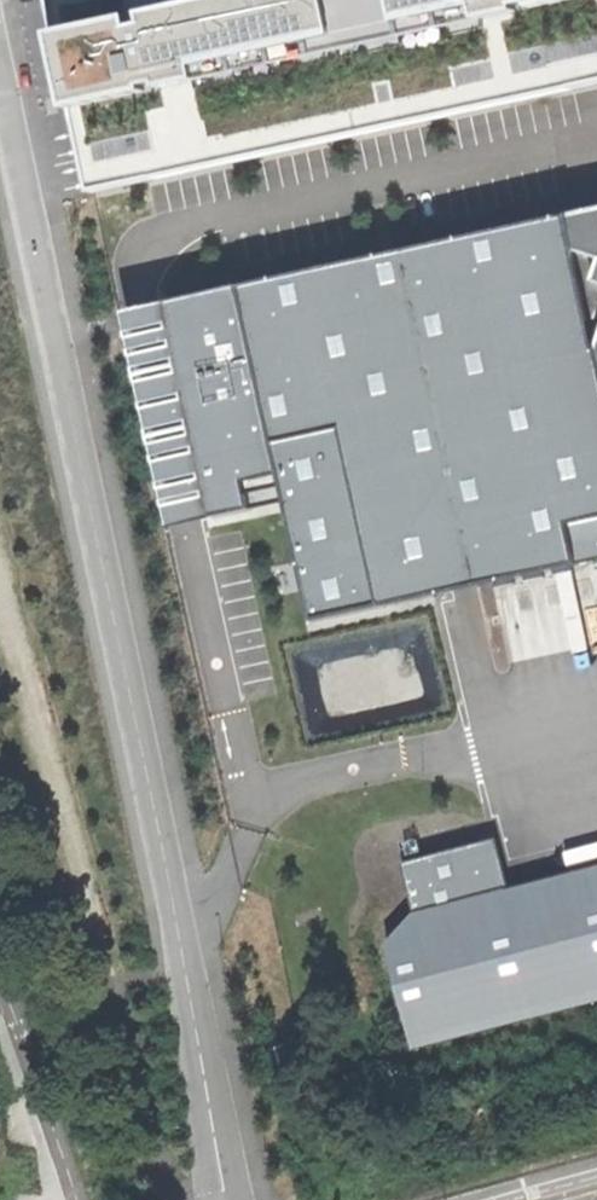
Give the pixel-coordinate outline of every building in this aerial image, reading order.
[(89,184),(596,84),(596,0),(77,0),(54,5),(67,72),(89,184)] [(572,212),(580,253),(596,344),(596,208),(572,212)] [(572,212),(150,302),(129,306),(176,527),(190,523),(294,500),(320,614),(596,552),(596,344),(580,253),(572,212)] [(596,995),(596,865),(514,885),(501,836),(406,860),(418,909),(408,914),(384,940),(397,993),(410,1044),(596,995)]
